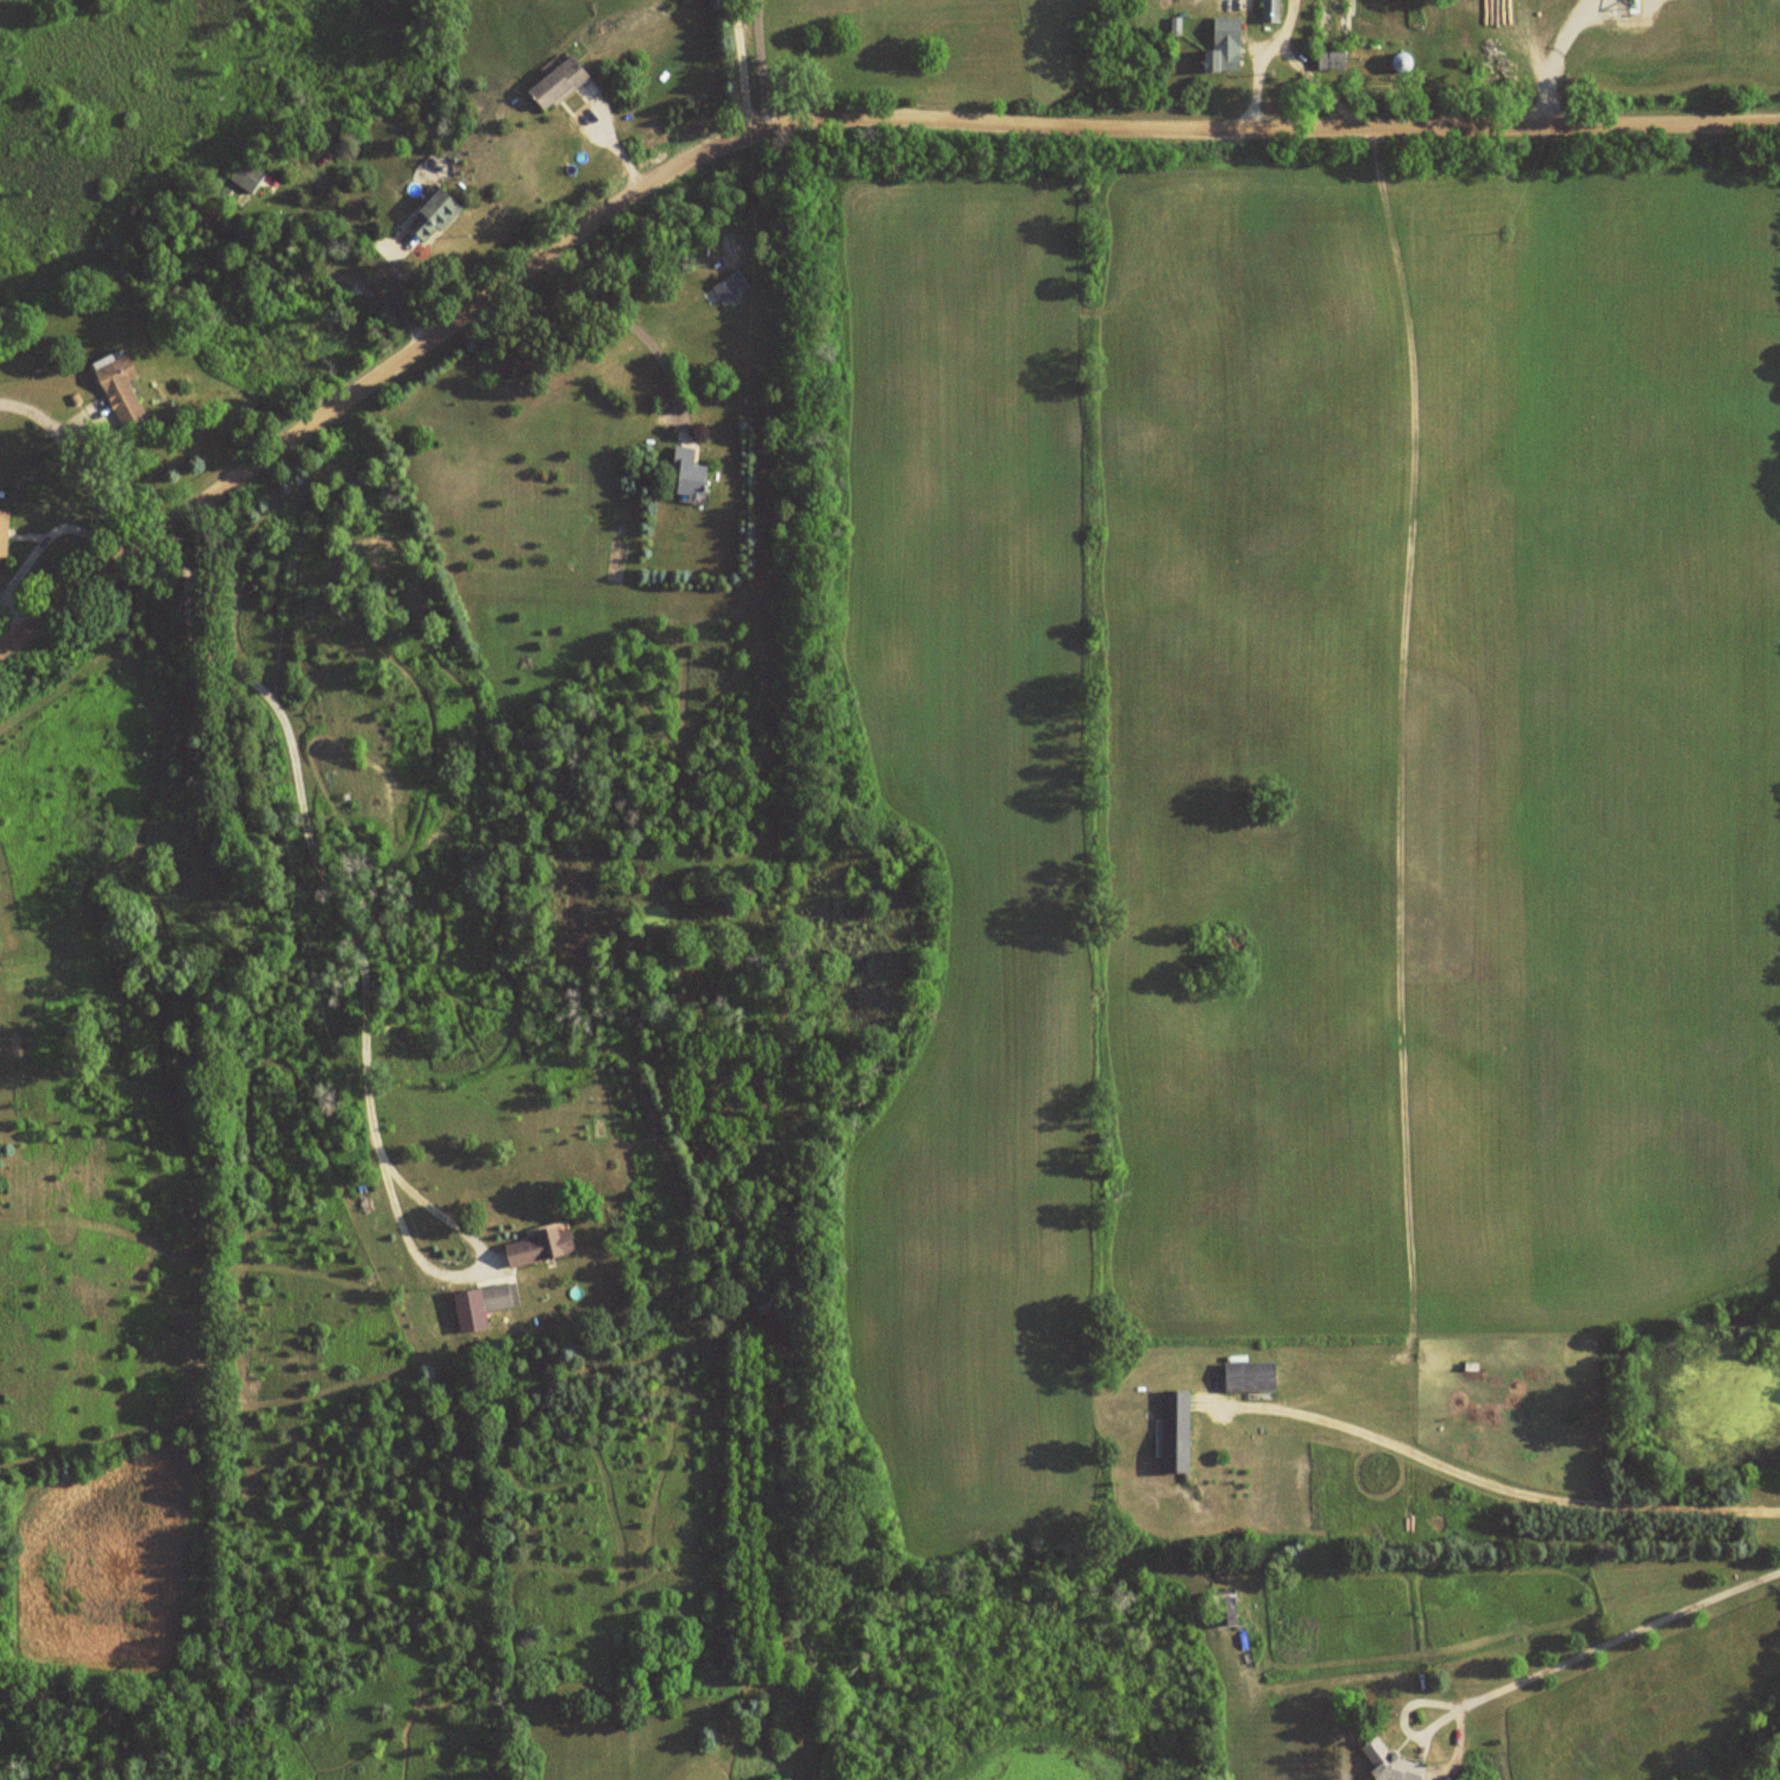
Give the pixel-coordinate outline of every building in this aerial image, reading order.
[(1347,0),(1315,0),(1313,71),(1345,72),(1347,0)] [(1234,73),(1234,18),(1205,18),(1205,73),(1234,73)] [(537,109),(580,80),(564,56),(521,85),(537,109)] [(270,172),(246,157),(232,180),(255,195),(270,172)] [(464,206),(446,189),(410,226),(429,243),(464,206)] [(720,306),(743,294),(733,275),(698,294),(704,305),(715,299),(720,306)] [(120,433),(144,422),(127,382),(138,377),(128,354),(91,370),(120,433)] [(694,448),(671,448),(670,495),(712,495),(712,467),(694,467),(694,448)] [(499,1242),(504,1269),(572,1256),(567,1229),(499,1242)] [(478,1314),(512,1308),(508,1284),(474,1290),(478,1314)] [(1218,1363),(1218,1392),(1278,1392),(1278,1363),(1218,1363)] [(1157,1458),(1160,1458),(1161,1473),(1188,1472),(1187,1391),(1156,1391),(1157,1458)] [(1212,1629),(1235,1626),(1231,1592),(1208,1594),(1212,1629)]
